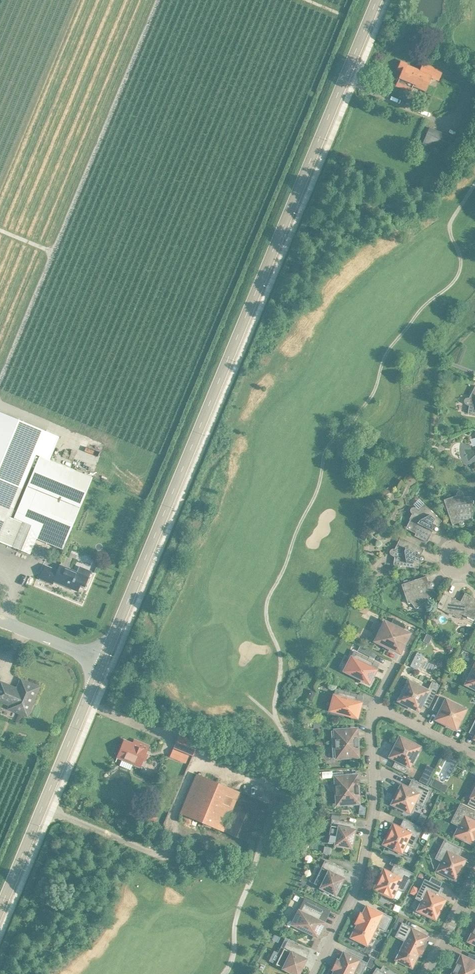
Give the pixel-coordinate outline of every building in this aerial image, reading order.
[(419,70),(405,64),(405,63),(400,61),(397,68),(402,70),(395,85),(405,89),(407,86),(411,88),(412,85),(425,90),(430,77),(438,80),(442,69),(423,61),(419,70)] [(445,152),(451,137),(428,127),(422,142),(445,152)] [(469,398),(468,398),(466,398),(465,399),(464,401),(465,403),(466,404),(469,405),(468,413),(474,414),(474,386),(469,398)] [(34,454),(44,431),(0,413),(0,440),(34,454)] [(25,489),(39,455),(36,454),(34,454),(0,440),(0,479),(25,489)] [(39,455),(25,489),(78,511),(91,477),(39,455)] [(0,479),(0,541),(9,545),(19,522),(12,519),(25,489),(0,479)] [(25,489),(12,519),(19,522),(9,545),(29,553),(36,537),(62,548),(78,511),(25,489)] [(465,523),(467,523),(467,521),(471,521),(471,496),(464,496),(462,493),(461,492),(460,491),(458,491),(457,492),(456,493),(456,495),(443,499),(452,524),(458,522),(459,524),(460,525),(461,526),(462,526),(463,525),(464,525),(464,524),(465,523)] [(432,531),(435,532),(436,532),(437,531),(438,530),(438,529),(438,528),(438,527),(437,527),(439,525),(438,524),(441,521),(423,503),(418,509),(415,507),(413,507),(411,508),(410,509),(410,511),(410,512),(412,513),(409,519),(410,519),(405,528),(415,533),(414,536),(427,542),(432,531)] [(420,561),(421,561),(422,561),(423,561),(423,560),(423,559),(424,559),(424,558),(423,557),(422,556),(420,555),(423,549),(400,537),(394,549),(392,549),(391,549),(390,551),(389,552),(390,554),(391,555),(394,557),(393,564),(418,568),(418,564),(420,564),(420,561)] [(82,571),(84,565),(73,561),(70,567),(82,571)] [(83,587),(88,577),(59,565),(57,570),(45,565),(39,578),(52,584),(53,581),(77,591),(79,585),(83,587)] [(433,587),(433,586),(434,586),(434,585),(434,584),(433,583),(432,582),(431,582),(430,582),(428,583),(426,576),(401,584),(408,603),(411,602),(415,609),(435,594),(433,590),(434,589),(433,587)] [(443,593),(436,607),(459,618),(461,614),(473,620),(474,616),(474,598),(464,593),(460,601),(443,593)] [(411,633),(404,629),(406,625),(393,618),(391,623),(383,619),(372,642),(400,655),(411,633)] [(378,669),(374,667),(376,663),(354,652),(352,656),(350,655),(342,671),(369,685),(378,669)] [(416,652),(410,666),(417,669),(424,656),(416,652)] [(474,662),(463,685),(474,691),(474,662)] [(432,681),(428,688),(407,678),(395,701),(419,713),(423,705),(428,708),(439,685),(432,681)] [(26,714),(27,711),(29,711),(32,705),(31,703),(37,688),(21,681),(18,688),(15,689),(1,684),(0,685),(0,699),(17,706),(18,708),(17,710),(26,714)] [(336,689),(334,694),(332,693),(328,711),(357,719),(362,702),(358,701),(360,696),(336,689)] [(444,697),(444,699),(438,696),(432,709),(437,712),(433,720),(456,732),(468,708),(444,697)] [(332,758),(335,758),(335,760),(360,758),(358,727),(333,728),(333,730),(331,731),(332,758)] [(174,747),(188,753),(192,754),(197,742),(179,734),(174,747)] [(387,757),(395,761),(392,767),(406,774),(408,768),(412,770),(423,746),(398,734),(387,757)] [(115,755),(117,756),(117,757),(139,766),(148,745),(134,739),(132,743),(124,740),(122,745),(119,744),(117,745),(114,752),(115,755)] [(188,753),(174,747),(173,749),(173,748),(170,756),(185,762),(188,755),(188,754),(188,753)] [(335,806),(360,804),(358,773),(333,775),(335,806)] [(223,830),(239,792),(196,774),(180,812),(223,830)] [(418,781),(426,784),(428,779),(421,776),(418,781)] [(412,781),(410,787),(400,782),(389,805),(410,815),(416,803),(422,806),(429,790),(412,781)] [(470,799),(467,804),(474,808),(474,781),(467,797),(470,799)] [(247,840),(263,802),(240,792),(224,831),(247,840)] [(458,824),(452,836),(473,846),(474,842),(474,819),(474,812),(461,805),(453,821),(458,824)] [(348,829),(349,822),(331,819),(327,842),(333,844),(333,846),(352,849),(356,830),(348,829)] [(404,821),(401,827),(392,822),(381,845),(402,855),(408,843),(412,845),(419,829),(404,821)] [(437,857),(441,859),(435,871),(455,881),(466,859),(457,855),(460,849),(445,841),(437,857)] [(319,886),(318,888),(336,896),(345,877),(338,874),(341,868),(324,860),(321,867),(317,865),(309,881),(313,883),(319,886)] [(395,866),(392,872),(383,867),(372,890),(393,900),(393,898),(397,900),(410,874),(395,866)] [(440,889),(425,881),(417,897),(421,899),(415,911),(436,921),(447,899),(437,895),(440,889)] [(317,939),(326,922),(322,920),(327,910),(305,899),(299,909),(298,908),(289,925),(317,939)] [(389,918),(383,915),(384,913),(366,904),(349,938),(367,947),(378,926),(384,929),(389,918)] [(394,916),(387,930),(395,934),(402,920),(394,916)] [(466,941),(474,946),(474,923),(466,941)] [(397,936),(404,939),(394,960),(412,969),(419,956),(420,957),(423,951),(426,945),(425,944),(429,936),(410,926),(409,928),(402,925),(397,936)] [(309,951),(288,940),(276,964),(285,969),(284,970),(290,973),(291,972),(296,973),(297,973),(309,951)] [(336,960),(332,968),(333,969),(331,973),(354,973),(355,972),(359,973),(365,963),(360,961),(361,960),(342,951),(337,961),(336,960)] [(450,973),(474,973),(474,960),(460,953),(450,973)] [(371,968),(375,960),(370,957),(365,965),(371,968)]
